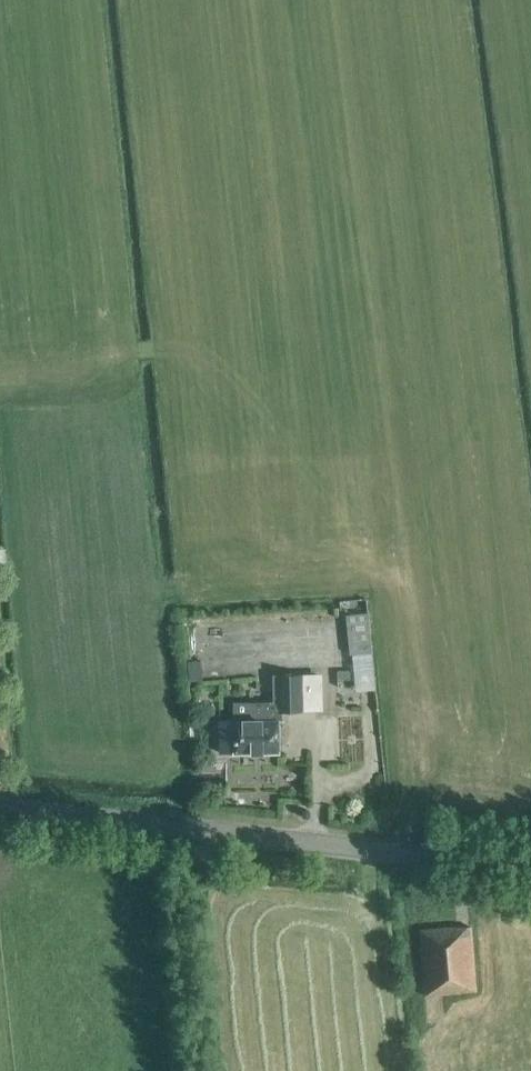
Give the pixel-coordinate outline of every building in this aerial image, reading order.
[(383,679),(371,610),(352,613),(364,682),(383,679)] [(202,661),(188,662),(189,682),(203,681),(202,661)] [(220,754),(234,754),(278,753),(277,711),(321,710),(320,685),(300,684),(300,676),(276,677),(277,702),(233,703),(233,721),(219,721),(220,754)] [(457,928),(457,927),(419,930),(425,996),(476,991),(470,927),(457,928)]
